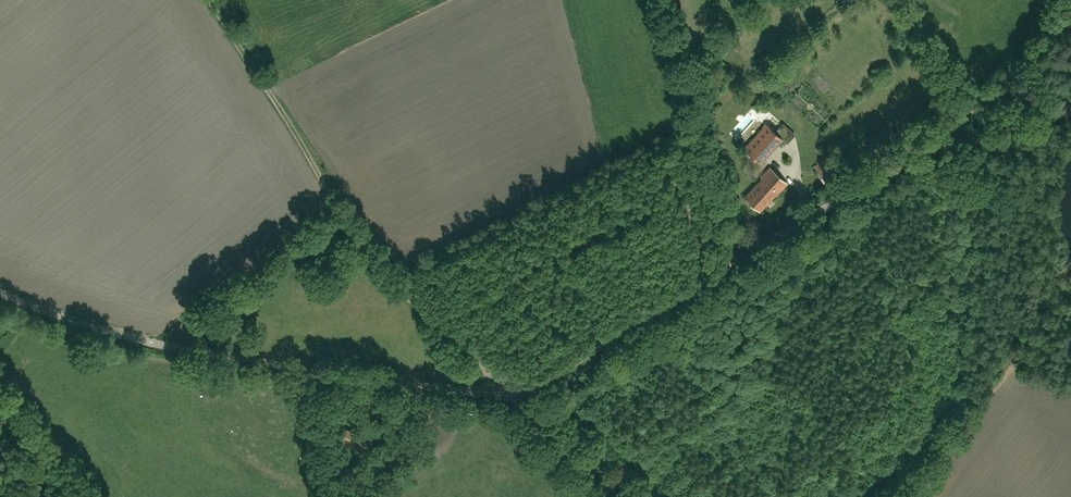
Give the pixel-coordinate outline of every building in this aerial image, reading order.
[(742,150),(762,165),(781,141),(762,126),(742,150)] [(766,170),(743,200),(763,215),(786,186),(766,170)]
